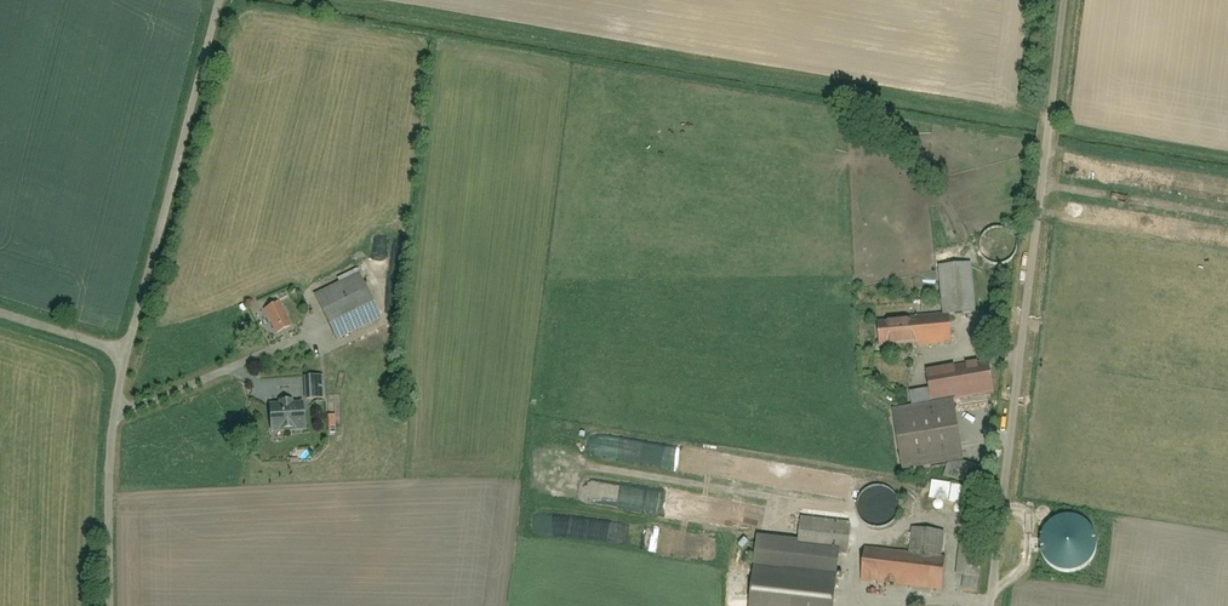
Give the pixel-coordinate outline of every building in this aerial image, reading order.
[(1016,255),(1016,252),(1016,248),(1015,244),(1013,241),(1011,239),(1008,236),(1005,235),(1001,233),(998,233),(995,233),(990,235),(987,237),(984,239),(982,242),(980,245),(980,248),(979,252),(980,255),(981,259),(983,263),(986,265),(989,268),(992,269),(995,270),(999,270),(1003,269),(1006,268),(1009,267),(1011,264),(1014,262),(1015,259),(1016,255)] [(934,268),(937,312),(874,317),(876,346),(951,341),(950,332),(949,318),(972,316),(972,311),(968,265),(934,268)] [(354,277),(312,297),(336,346),(378,326),(354,277)] [(278,303),(265,310),(270,322),(284,315),(278,303)] [(912,407),(889,410),(897,467),(962,457),(954,404),(991,399),(985,361),(921,371),(923,386),(909,388),(912,407)] [(309,402),(327,401),(327,378),(309,378),(309,402)] [(273,405),(274,435),(310,434),(309,404),(273,405)] [(898,509),(898,506),(898,502),(897,498),(895,494),(893,491),(889,488),(886,486),(882,485),(878,484),(874,484),(869,486),(866,487),(862,490),(859,493),(857,498),(856,502),(855,506),(856,509),(857,513),(859,517),(861,520),(865,523),(868,525),(872,527),(877,527),(881,527),(884,526),(888,524),(892,521),(895,517),(897,513),(898,509)] [(853,527),(797,524),(796,551),(852,554),(853,527)] [(861,551),(858,580),(938,589),(943,543),(943,540),(912,536),(909,557),(861,551)] [(966,590),(977,591),(979,571),(974,570),(976,554),(960,552),(957,576),(968,577),(966,590)] [(756,605),(835,605),(839,576),(761,566),(756,605)]
